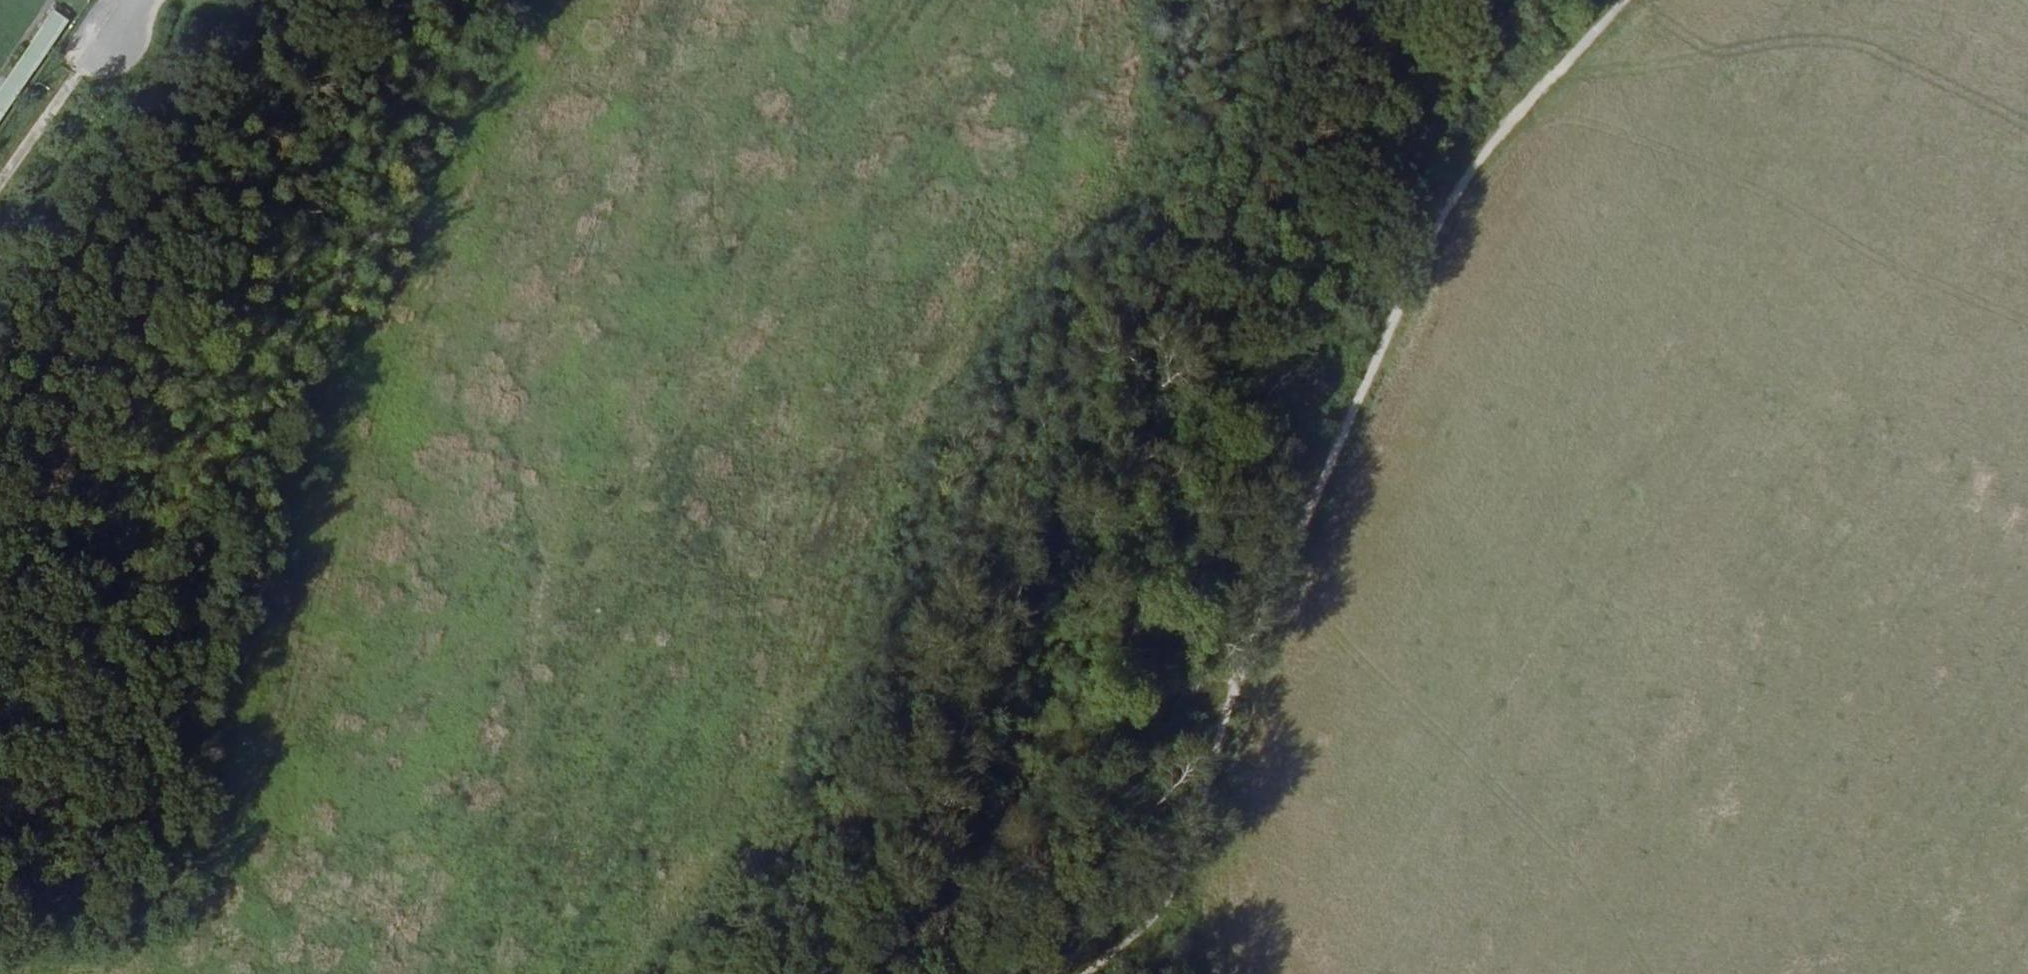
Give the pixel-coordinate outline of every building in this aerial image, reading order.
[(0,64),(0,110),(23,77),(20,73),(43,41),(25,29),(0,64)]
